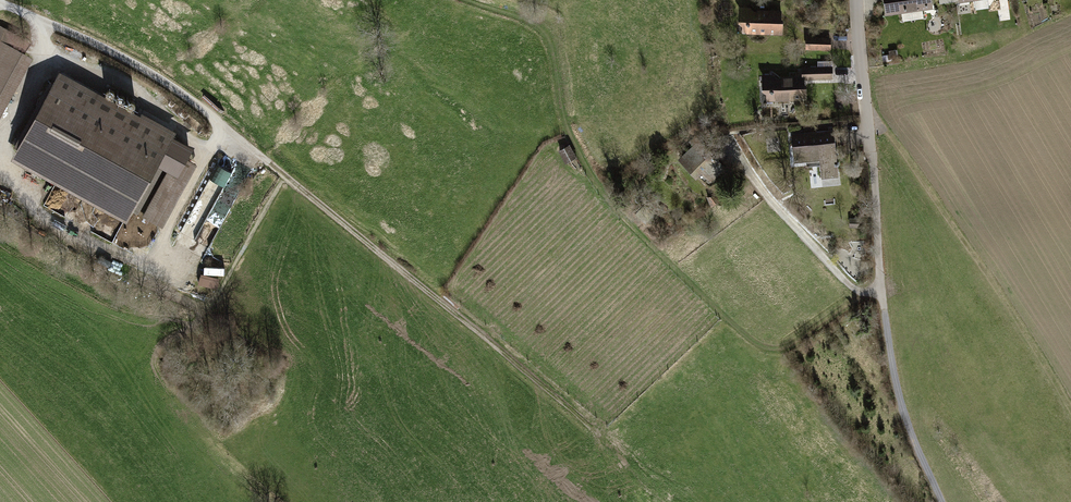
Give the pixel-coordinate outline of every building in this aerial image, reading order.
[(885,18),(933,11),(931,0),(882,0),(885,18)] [(740,11),(738,36),(787,38),(788,13),(740,11)] [(832,36),(805,36),(804,52),(832,53),(832,36)] [(32,59),(0,41),(0,116),(32,59)] [(799,77),(762,79),(763,107),(808,105),(806,79),(832,78),(832,66),(798,68),(799,77)] [(59,73),(10,161),(124,225),(176,133),(141,114),(139,117),(59,73)] [(836,131),(791,135),(795,179),(840,176),(836,131)] [(708,134),(680,160),(705,186),(733,160),(708,134)] [(173,192),(181,196),(188,183),(180,179),(173,192)]
